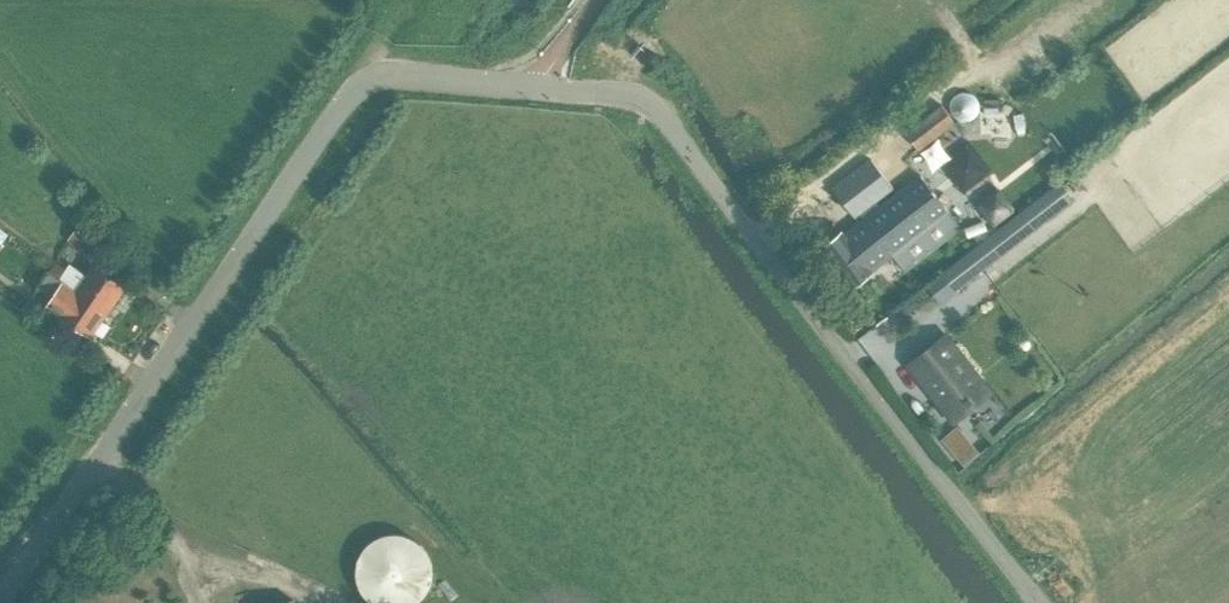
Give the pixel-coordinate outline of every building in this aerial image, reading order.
[(919,150),(956,122),(942,104),(905,132),(919,150)] [(905,271),(961,228),(921,175),(870,214),(866,208),(893,187),(872,159),(833,189),(855,217),(860,213),(865,218),(845,234),(842,231),(821,248),(851,287),(892,255),(905,271)] [(951,292),(1064,205),(1051,188),(971,250),(939,276),(951,292)] [(93,255),(107,235),(95,227),(90,235),(79,227),(70,240),(93,255)] [(125,286),(96,264),(89,274),(72,263),(68,269),(57,261),(51,270),(108,310),(125,286)] [(108,310),(51,270),(40,287),(54,297),(49,305),(91,336),(108,310)] [(944,337),(910,363),(955,420),(989,394),(944,337)] [(432,564),(429,556),(425,549),(419,543),(412,538),(404,535),(395,534),(387,534),(379,537),(371,542),(365,548),(361,553),(358,561),(357,570),(357,578),(360,586),(364,594),(370,600),(374,602),(415,602),(417,602),(423,596),(428,589),(431,581),(432,573),(432,564)]
